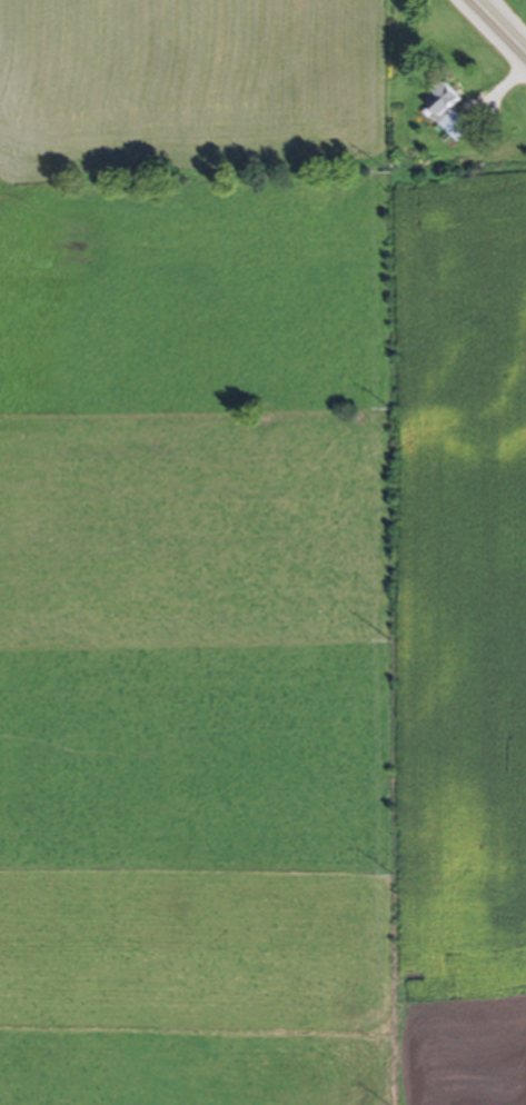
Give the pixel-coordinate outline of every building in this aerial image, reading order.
[(435,121),(461,147),(475,133),(456,114),(467,103),(449,86),(430,106),(440,116),(435,121)]
